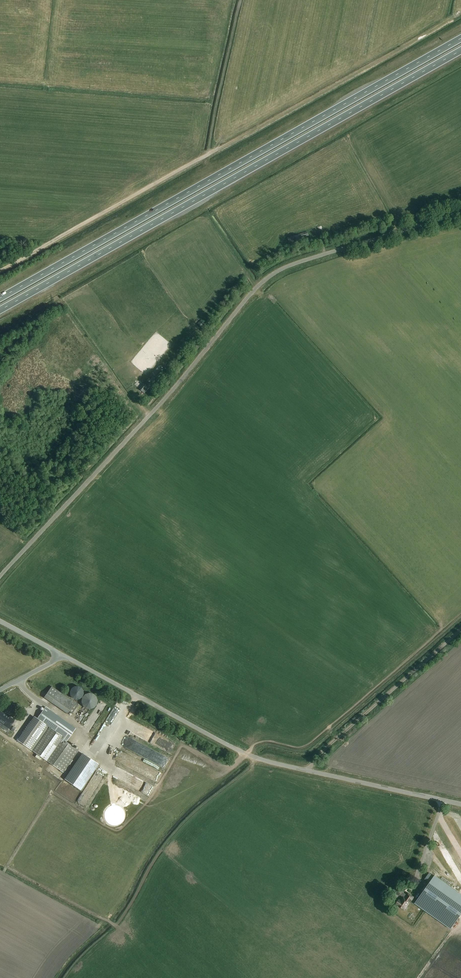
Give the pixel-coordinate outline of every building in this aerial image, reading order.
[(307,232),(287,238),(289,243),(296,241),(296,242),(302,240),(301,238),(309,236),(307,232)] [(157,379),(163,372),(158,368),(152,375),(154,377),(157,379)] [(143,384),(139,389),(144,394),(149,388),(143,384)] [(52,686),(44,698),(67,714),(75,703),(52,686)] [(71,689),(70,692),(70,695),(72,698),(76,700),(79,699),(82,697),(84,694),(83,690),(81,688),(78,686),(74,686),(71,689)] [(20,743),(63,773),(78,751),(65,742),(76,728),(46,707),(37,719),(20,743)] [(2,726),(3,724),(9,727),(14,720),(11,718),(11,717),(5,713),(5,714),(0,711),(0,725),(2,726)] [(98,758),(111,730),(106,727),(104,732),(105,732),(104,736),(103,735),(101,739),(97,737),(89,754),(98,758)] [(67,781),(81,790),(93,772),(80,763),(67,781)] [(414,904),(425,911),(450,929),(460,913),(460,895),(434,876),(429,873),(425,879),(429,882),(429,883),(414,904)] [(397,885),(392,891),(399,896),(400,895),(403,897),(401,899),(400,898),(399,901),(398,900),(396,903),(397,903),(396,904),(404,910),(410,902),(413,897),(407,893),(406,894),(403,892),(404,890),(397,885)]
